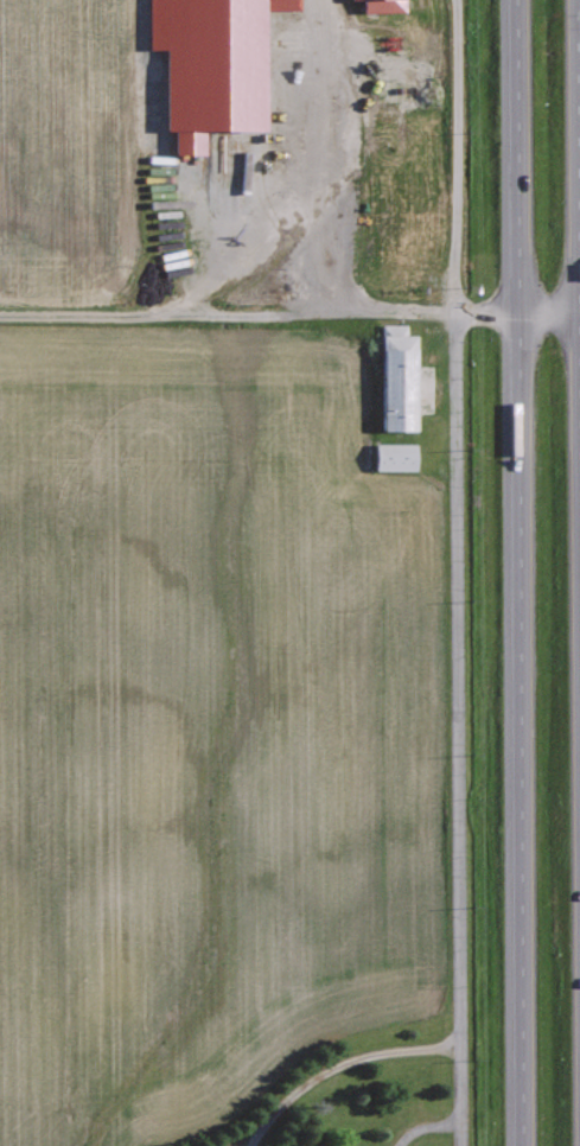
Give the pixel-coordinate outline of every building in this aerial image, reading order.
[(167,128),(179,129),(179,148),(202,149),(202,127),(227,128),(261,128),(263,28),(263,7),(300,7),(300,0),(169,0),(167,128)] [(368,12),(368,0),(404,0),(404,11),(368,12)] [(382,324),(382,431),(416,431),(416,333),(407,333),(407,324),(382,324)] [(377,445),(415,444),(416,471),(378,471),(377,445)]
